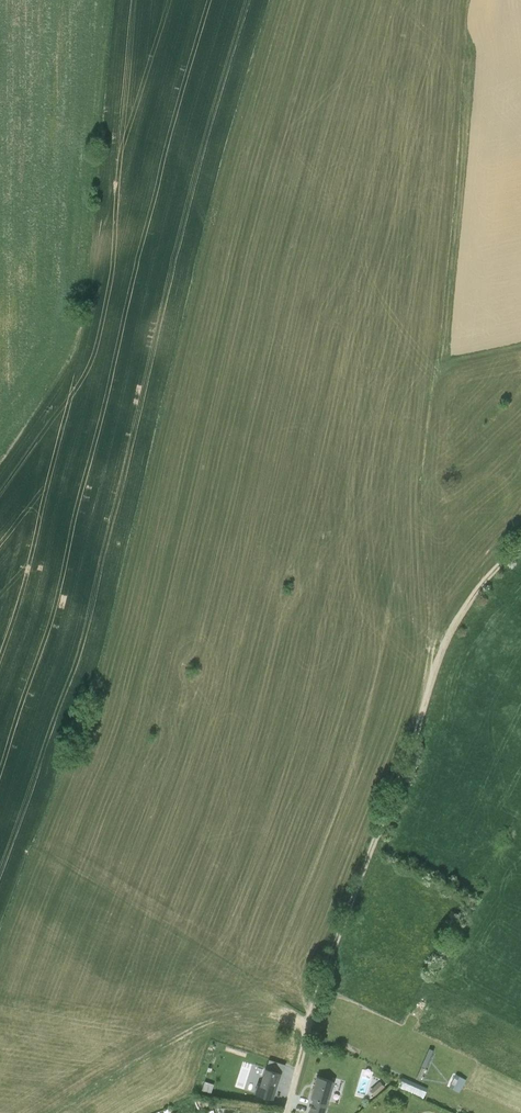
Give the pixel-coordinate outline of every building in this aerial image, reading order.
[(273,1095),(281,1073),(265,1067),(257,1090),(273,1095)] [(457,1071),(451,1084),(461,1090),(468,1077),(457,1071)] [(425,1095),(429,1085),(403,1074),(399,1084),(425,1095)] [(334,1081),(318,1076),(307,1112),(324,1112),(334,1081)] [(213,1089),(214,1081),(206,1080),(205,1087),(213,1089)] [(371,1087),(375,1093),(386,1085),(382,1080),(371,1087)]
